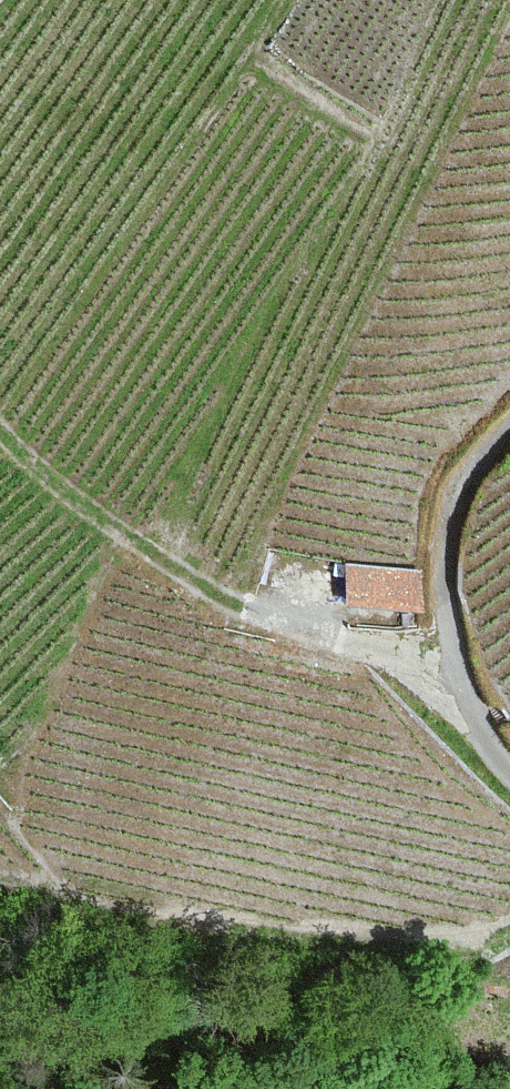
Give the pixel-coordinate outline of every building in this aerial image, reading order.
[(363,564),(361,608),(424,612),(426,567),(363,564)]
